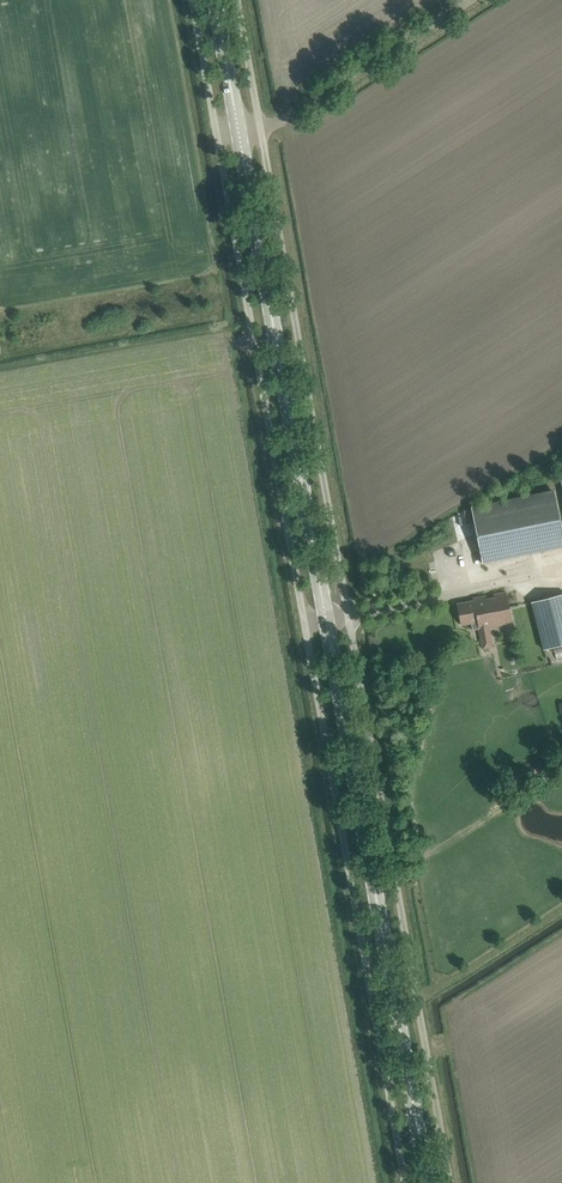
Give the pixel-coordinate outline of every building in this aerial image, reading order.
[(484,563),(561,546),(561,526),(554,488),(471,506),(484,563)] [(473,598),(474,600),(457,603),(461,624),(472,622),(473,629),(479,628),(484,653),(494,651),(491,635),(490,627),(513,623),(507,591),(494,594),(495,598),(487,599),(486,595),(473,598)] [(532,603),(545,650),(561,646),(561,595),(532,603)] [(501,694),(503,703),(511,701),(509,693),(501,694)]
